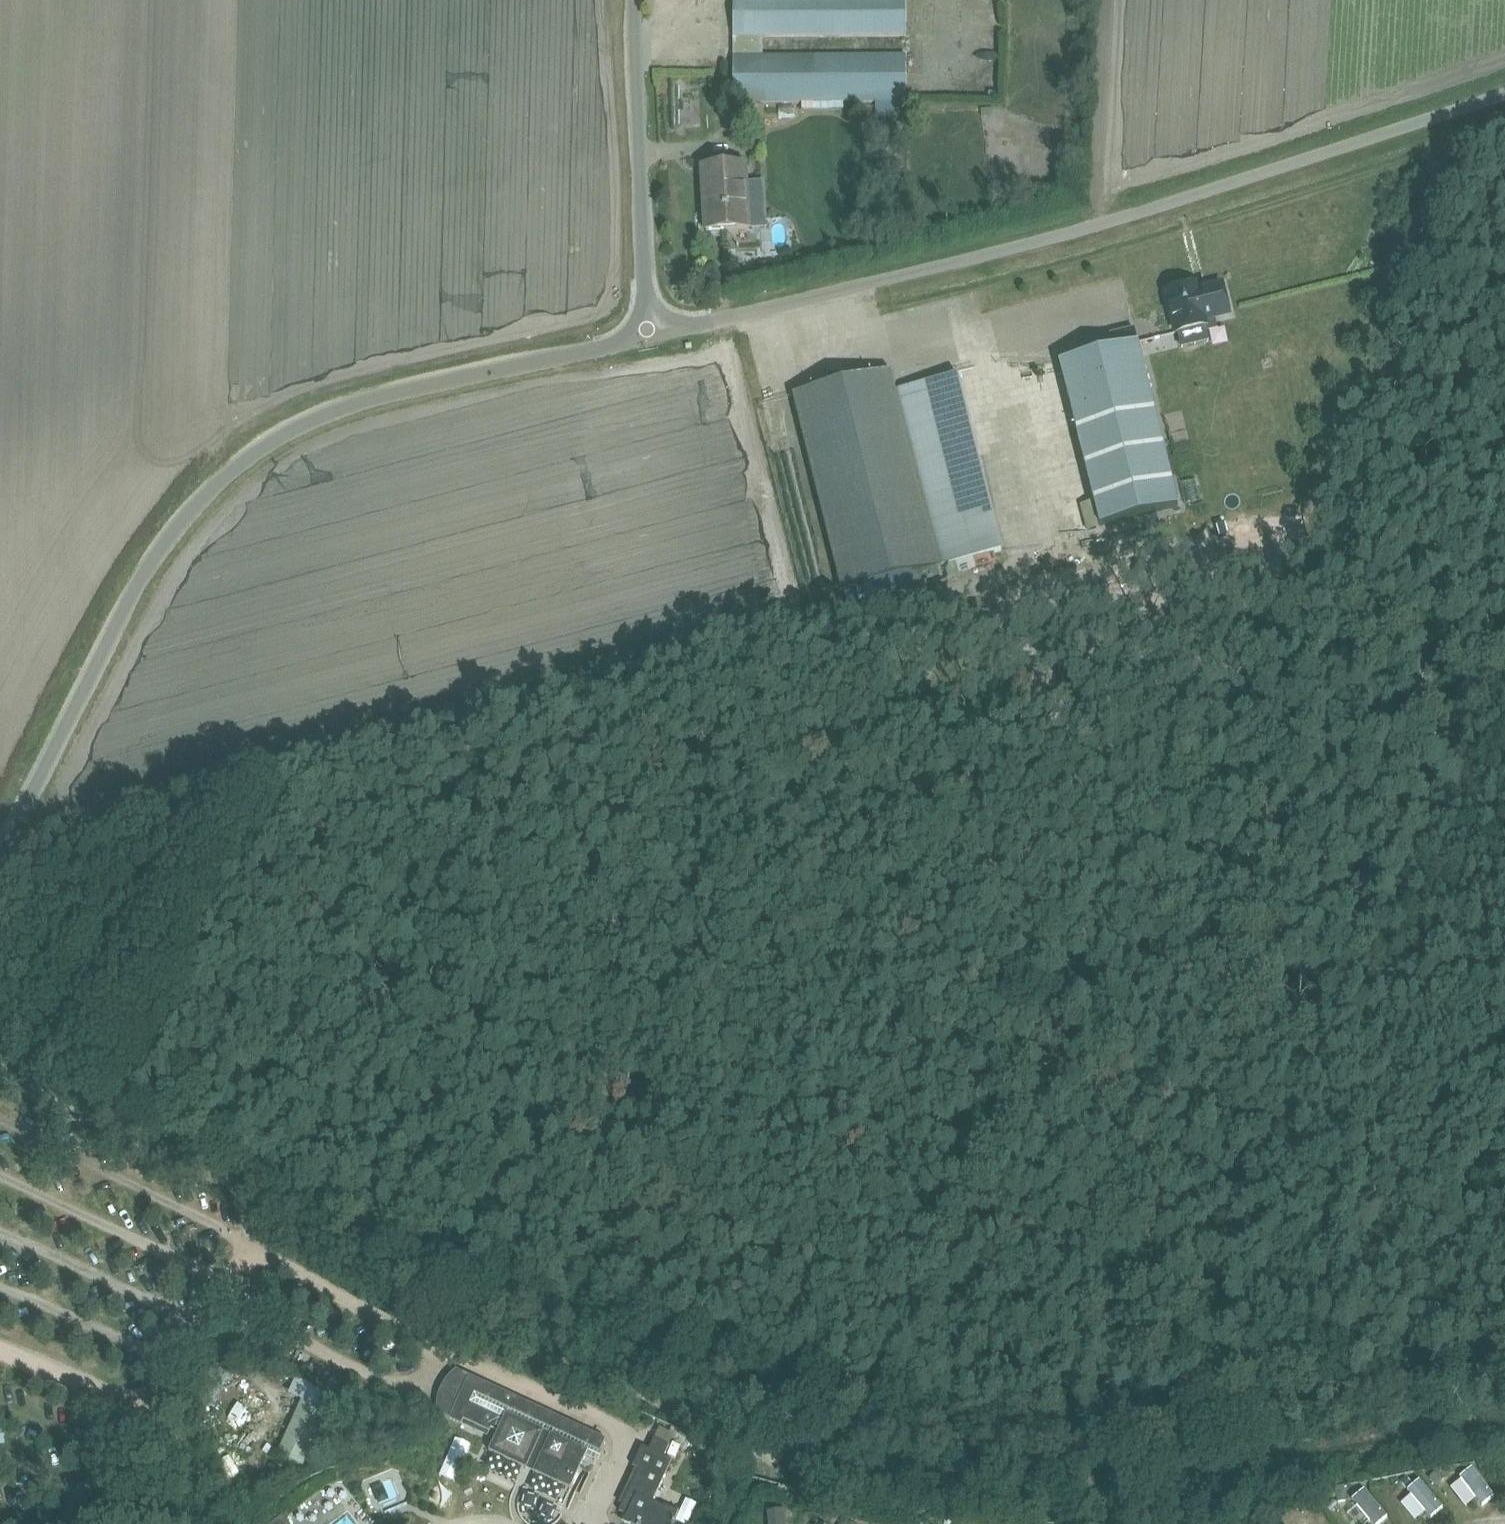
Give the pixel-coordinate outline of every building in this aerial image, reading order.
[(906,55),(763,56),(764,39),(906,37),(906,0),(733,0),(733,103),(753,103),(876,103),(876,117),(906,117),(906,55)] [(702,169),(706,231),(749,229),(745,166),(702,169)] [(772,265),(757,265),(758,277),(772,276),(772,265)] [(1170,294),(1179,332),(1205,325),(1203,319),(1228,313),(1222,288),(1196,294),(1195,288),(1170,294)] [(1101,527),(1180,508),(1136,333),(1082,346),(1085,359),(1061,365),(1101,527)] [(840,588),(1002,548),(959,376),(896,392),(891,371),(793,395),(840,588)] [(1090,502),(1078,506),(1086,533),(1098,530),(1090,502)] [(443,1417),(461,1425),(463,1420),(490,1433),(491,1430),(498,1433),(489,1453),(570,1491),(590,1450),(600,1454),(606,1441),(464,1374),(464,1375),(469,1377),(449,1418),(444,1416),(443,1417)] [(221,1427),(235,1437),(250,1415),(235,1405),(221,1427)] [(304,1467),(327,1412),(310,1405),(305,1416),(297,1413),(278,1455),(304,1467)] [(642,1448),(633,1468),(640,1471),(620,1513),(628,1517),(625,1523),(627,1523),(676,1523),(675,1523),(679,1513),(678,1512),(677,1514),(653,1503),(672,1461),(665,1458),(670,1447),(654,1439),(649,1451),(642,1448)] [(454,1485),(470,1448),(454,1440),(437,1477),(454,1485)] [(1472,1469),(1460,1478),(1482,1506),(1494,1497),(1472,1469)] [(1435,1474),(1430,1480),(1436,1485),(1441,1479),(1435,1474)] [(1406,1478),(1400,1483),(1405,1489),(1411,1484),(1406,1478)] [(1420,1481),(1408,1491),(1431,1518),(1443,1508),(1420,1481)] [(1353,1501),(1372,1523),(1380,1523),(1387,1518),(1364,1491),(1353,1501)] [(1337,1496),(1338,1504),(1346,1503),(1345,1494),(1337,1496)] [(765,1513),(766,1523),(784,1523),(782,1511),(765,1513)]
